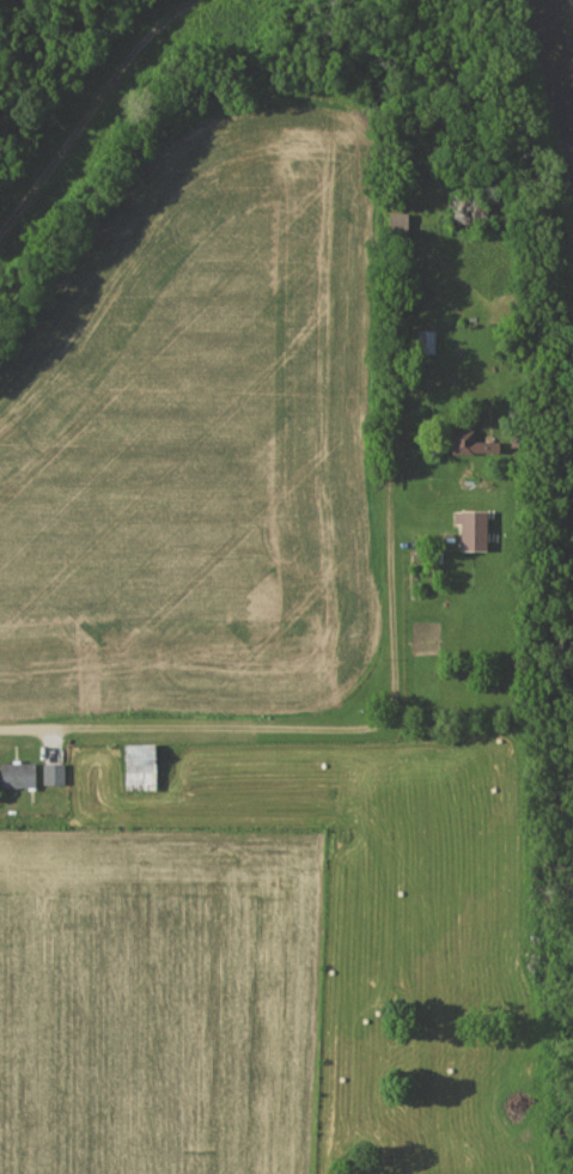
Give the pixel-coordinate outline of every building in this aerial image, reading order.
[(459,194),(478,194),(478,199),(500,199),(500,221),(478,221),(478,227),(459,227),(459,194)] [(391,214),(412,214),(412,238),(391,238),(391,214)] [(419,330),(439,330),(438,354),(417,353),(419,330)] [(458,432),(476,432),(476,442),(502,442),(502,451),(458,451),(458,432)] [(517,436),(536,436),(536,448),(517,448),(517,436)] [(464,554),(490,555),(491,516),(459,514),(459,528),(465,528),(464,554)] [(130,746),(160,746),(160,789),(130,790),(130,746)] [(6,765),(38,764),(38,786),(6,786),(6,765)] [(48,765),(67,764),(68,784),(48,785),(48,765)]
